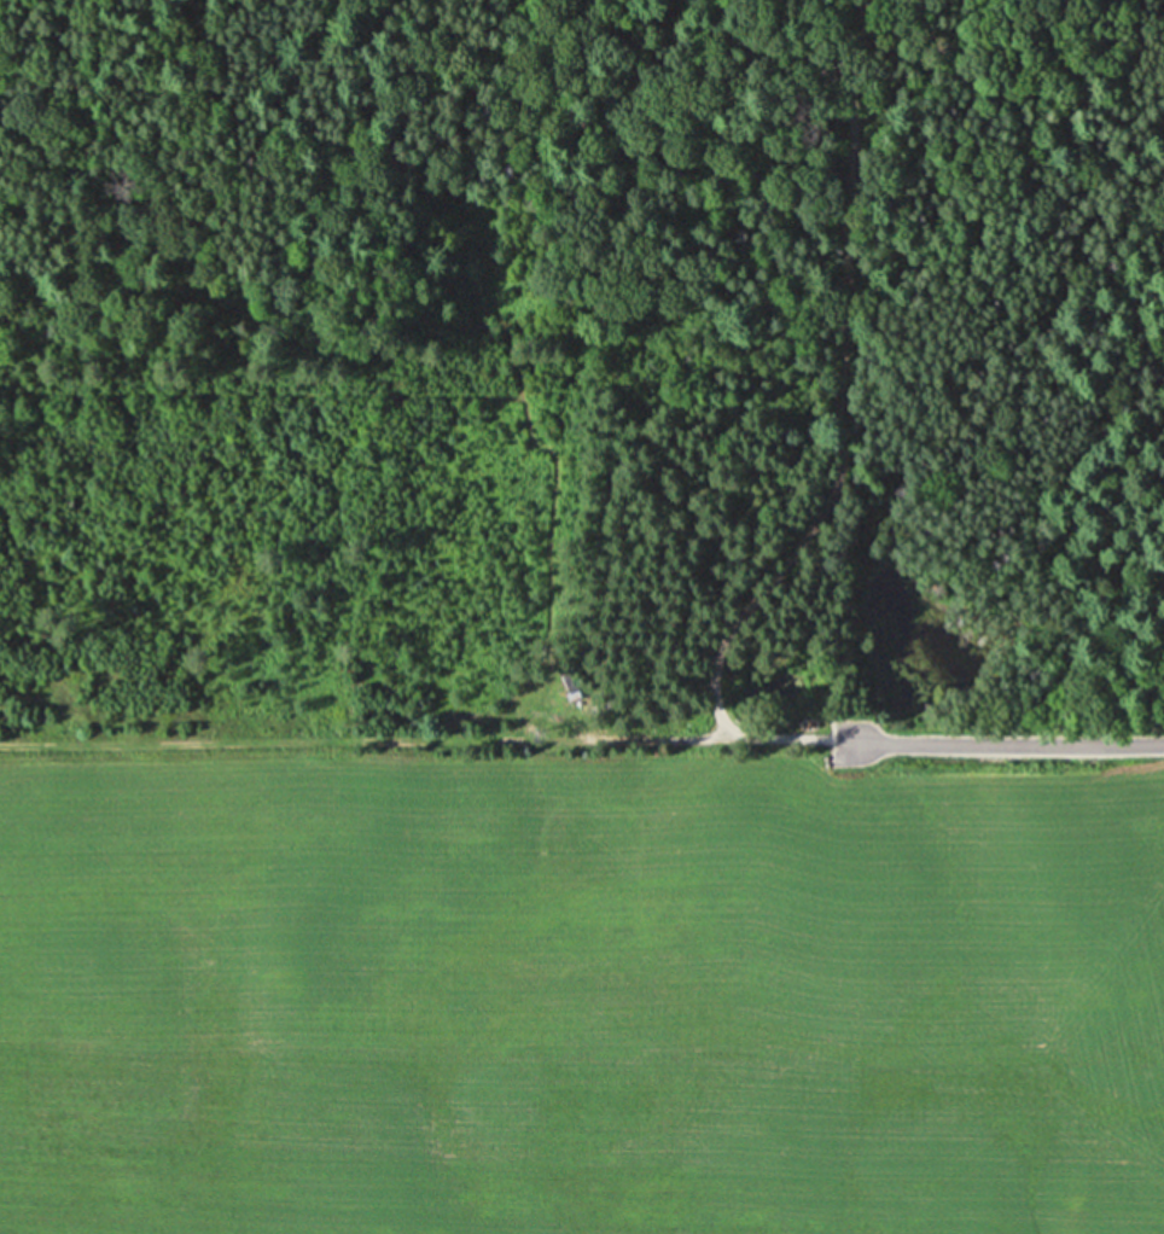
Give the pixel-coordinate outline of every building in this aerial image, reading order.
[(560,663),(547,670),(565,702),(578,695),(560,663)]
